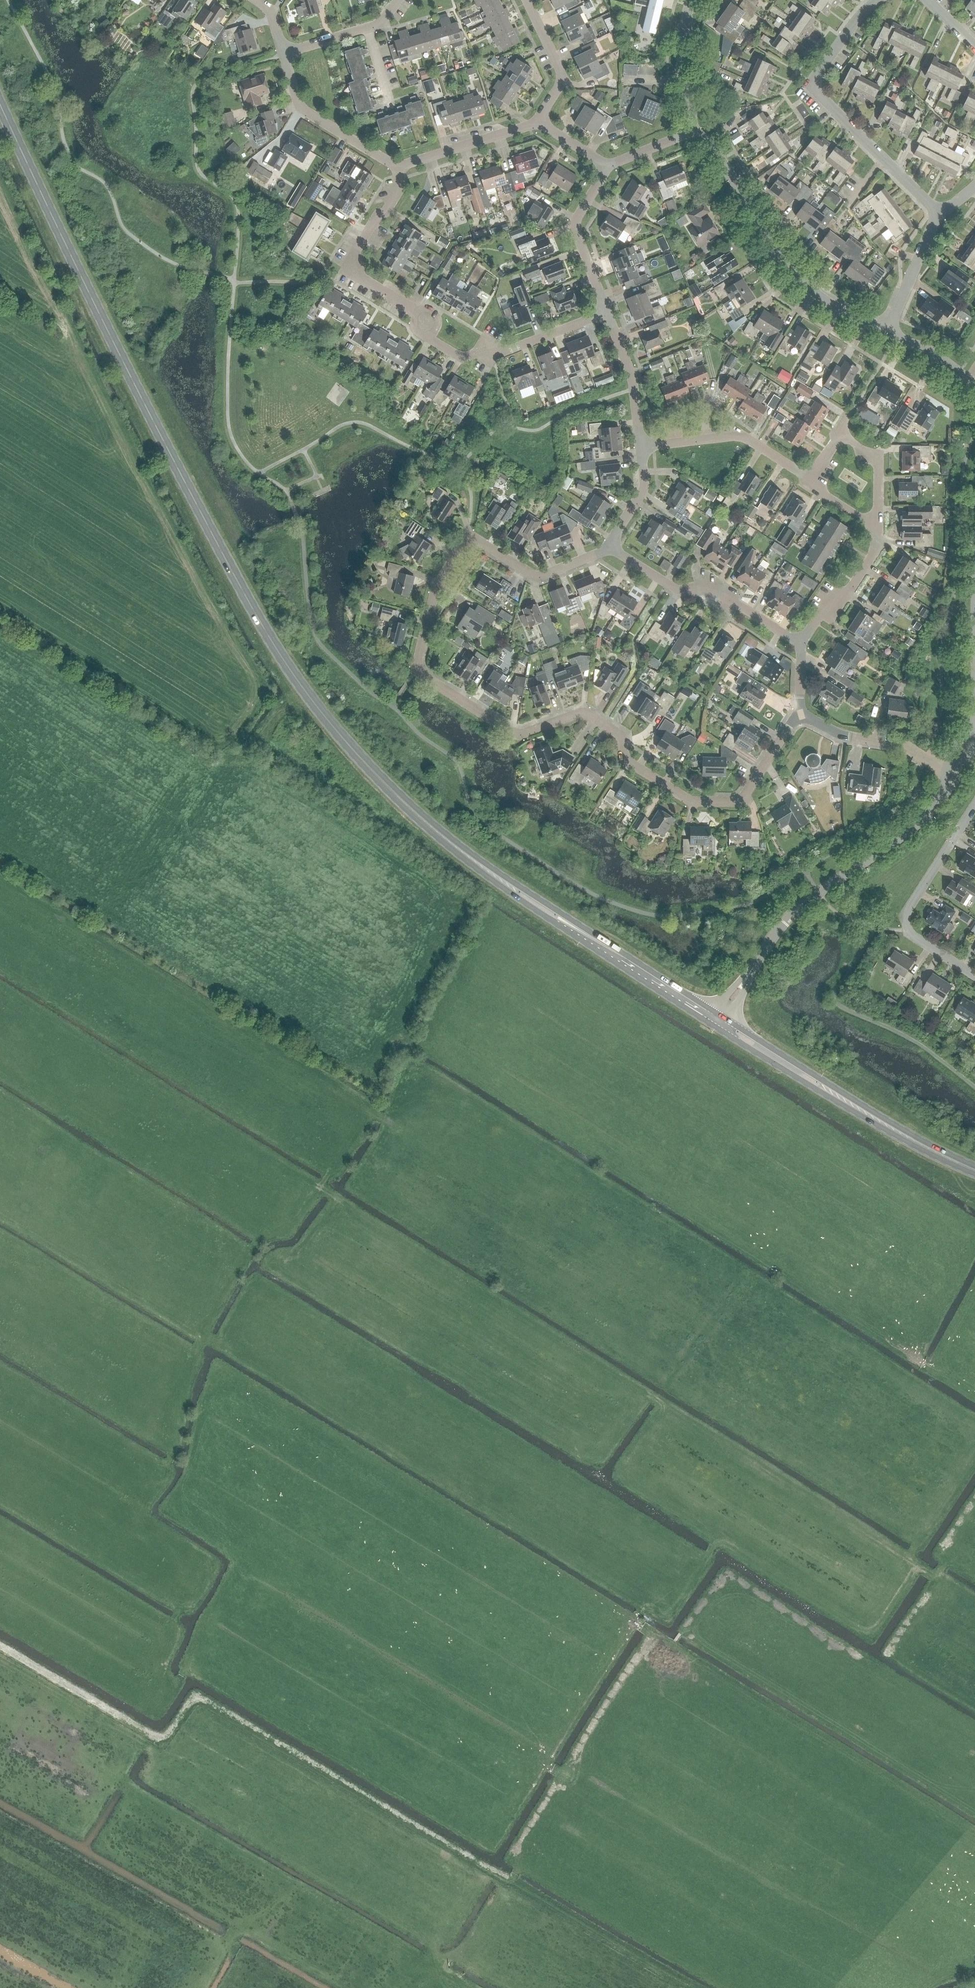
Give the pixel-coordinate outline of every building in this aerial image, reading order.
[(192,0),(180,0),(170,14),(164,10),(156,21),(167,29),(175,18),(176,19),(179,15),(185,19),(196,3),(192,0)] [(301,7),(296,8),(299,17),(304,15),(304,17),(318,12),(315,0),(299,0),(301,7)] [(476,4),(478,8),(481,6),(483,12),(500,4),(498,0),(483,0),(476,4)] [(555,9),(565,4),(568,9),(579,3),(578,0),(550,0),(555,9)] [(634,4),(648,8),(643,32),(644,30),(653,33),(653,36),(662,0),(635,0),(634,4)] [(754,14),(758,8),(755,6),(758,2),(755,0),(744,0),(741,4),(754,14)] [(823,0),(814,0),(810,5),(827,17),(830,13),(826,10),(830,5),(833,8),(834,7),(823,0)] [(974,14),(974,0),(971,0),(965,8),(971,12),(969,14),(973,17),(974,14)] [(483,12),(480,13),(485,23),(508,12),(506,8),(503,10),(500,4),(483,12)] [(723,13),(737,23),(741,17),(748,23),(754,14),(741,4),(737,9),(730,4),(723,13)] [(209,12),(204,8),(194,22),(206,30),(205,32),(215,40),(223,27),(218,24),(226,13),(214,5),(209,12)] [(798,15),(795,19),(812,31),(813,28),(810,26),(814,20),(801,11),(792,5),(789,9),(798,15)] [(561,22),(566,33),(583,24),(579,15),(582,13),(579,7),(568,12),(571,18),(561,22)] [(464,10),(458,13),(461,19),(467,16),(464,10)] [(485,23),(487,27),(490,26),(493,31),(509,23),(506,17),(509,16),(508,12),(485,23)] [(744,28),(737,23),(723,13),(716,23),(727,31),(723,36),(733,43),(744,28)] [(448,17),(444,19),(451,43),(453,48),(463,45),(462,40),(456,23),(450,25),(448,17)] [(439,20),(441,28),(435,29),(441,47),(451,43),(444,19),(439,20)] [(779,23),(797,37),(801,39),(805,34),(808,36),(812,31),(795,19),(790,26),(781,20),(779,23)] [(797,37),(779,23),(775,21),(773,25),(782,31),(778,37),(794,49),(797,45),(794,42),(797,37)] [(512,29),(509,23),(493,31),(495,36),(492,38),(494,43),(517,31),(515,28),(512,29)] [(888,43),(896,25),(892,23),(890,26),(884,23),(877,38),(872,48),(876,50),(881,40),(888,43)] [(427,24),(423,25),(430,50),(441,47),(435,29),(430,31),(427,24)] [(571,44),(572,43),(571,43),(581,38),(583,44),(595,39),(590,28),(586,30),(583,24),(566,33),(571,44)] [(420,34),(415,36),(420,53),(430,50),(423,25),(418,26),(420,34)] [(889,56),(893,58),(905,34),(899,31),(901,27),(896,25),(888,43),(894,46),(889,56)] [(237,33),(236,27),(225,30),(228,41),(235,38),(240,52),(240,53),(242,52),(256,48),(250,29),(237,33)] [(196,32),(191,28),(185,36),(191,40),(196,32)] [(421,58),(420,53),(415,36),(409,37),(407,30),(402,31),(411,61),(421,58)] [(398,33),(400,40),(394,42),(394,44),(388,46),(393,60),(399,58),(400,64),(411,61),(402,31),(398,33)] [(519,35),(517,31),(494,43),(496,47),(500,45),(502,51),(519,43),(516,37),(519,35)] [(902,50),(908,53),(917,35),(912,33),(911,36),(905,34),(893,58),(897,60),(902,50)] [(182,34),(179,39),(187,45),(191,40),(185,36),(182,34)] [(917,35),(908,53),(914,56),(909,66),(914,68),(919,58),(926,44),(919,41),(921,37),(917,35)] [(794,49),(778,37),(774,42),(765,36),(762,40),(771,47),(784,56),(788,50),(791,52),(794,49)] [(594,55),(599,52),(594,42),(581,48),(584,54),(574,58),(573,58),(579,69),(596,60),(594,55)] [(201,45),(195,54),(202,59),(208,50),(201,45)] [(366,87),(371,85),(369,81),(364,82),(363,79),(368,78),(367,74),(373,73),(371,68),(366,69),(362,55),(367,54),(365,49),(360,51),(359,47),(343,52),(353,82),(347,84),(357,114),(370,110),(372,109),(371,106),(377,104),(375,100),(370,101),(366,87)] [(501,56),(499,61),(505,65),(508,61),(501,56)] [(493,58),(489,64),(493,67),(497,61),(493,58)] [(930,91),(942,66),(936,63),(938,60),(933,58),(924,76),(931,79),(926,89),(930,91)] [(510,63),(507,67),(528,81),(531,77),(528,75),(531,69),(516,59),(513,65),(510,63)] [(599,66),(596,60),(579,69),(584,80),(584,79),(594,74),(596,80),(609,74),(604,63),(599,66)] [(743,66),(768,77),(770,71),(774,73),(776,68),(757,60),(755,66),(745,62),(743,66)] [(853,88),(864,67),(865,64),(861,62),(856,71),(850,68),(841,86),(845,88),(847,85),(853,88)] [(442,65),(436,67),(438,74),(445,73),(442,65)] [(637,65),(624,65),(623,73),(637,74),(637,65)] [(765,83),(768,77),(743,66),(741,70),(751,75),(748,81),(767,89),(769,85),(765,83)] [(948,69),(942,66),(930,91),(934,93),(939,83),(945,86),(954,68),(950,66),(948,69)] [(474,67),(466,70),(468,75),(475,72),(474,67)] [(508,73),(504,78),(519,88),(523,82),(526,84),(528,81),(507,67),(505,71),(508,73)] [(855,98),(859,100),(869,82),(863,79),(868,69),(864,67),(853,88),(851,91),(857,94),(855,98)] [(954,68),(945,86),(951,89),(946,99),(951,101),(956,91),(963,77),(957,74),(958,70),(954,68)] [(419,72),(421,80),(428,78),(426,70),(419,72)] [(261,104),(259,96),(268,93),(263,75),(238,82),(246,109),(261,104)] [(869,82),(859,100),(864,102),(865,99),(872,102),(879,88),(884,78),(880,75),(875,85),(869,82)] [(413,76),(406,79),(408,85),(415,82),(413,76)] [(519,95),(516,93),(519,88),(504,78),(501,83),(498,81),(495,85),(516,99),(519,95)] [(894,80),(891,85),(897,89),(899,84),(894,80)] [(427,81),(422,82),(426,94),(431,93),(427,81)] [(767,89),(748,81),(745,87),(735,83),(733,87),(743,92),(758,98),(761,92),(765,94),(767,89)] [(514,102),(516,99),(495,85),(493,89),(496,91),(492,96),(507,106),(511,100),(514,102)] [(639,88),(627,117),(639,122),(639,120),(652,125),(662,99),(650,94),(650,93),(639,88)] [(605,95),(598,90),(593,99),(600,103),(605,95)] [(974,107),(974,97),(973,96),(974,93),(970,90),(961,108),(967,112),(963,121),(967,124),(974,107)] [(472,94),(467,96),(475,120),(479,118),(478,115),(484,113),(483,109),(481,101),(479,96),(473,98),(472,94)] [(384,117),(382,112),(377,113),(379,118),(376,120),(380,135),(411,126),(409,121),(424,116),(419,100),(416,101),(414,96),(410,98),(411,103),(404,105),(406,110),(403,111),(401,106),(396,107),(398,113),(384,117)] [(475,120),(467,96),(463,97),(464,101),(458,102),(464,120),(470,118),(471,121),(475,120)] [(889,122),(900,101),(901,98),(897,96),(892,106),(886,102),(877,120),(881,123),(883,119),(889,122)] [(574,123),(584,129),(595,113),(589,109),(592,106),(582,100),(575,110),(580,114),(575,122),(574,122),(574,123)] [(452,104),(451,101),(447,102),(454,126),(458,125),(457,121),(464,120),(458,102),(452,104)] [(900,101),(889,122),(887,126),(893,129),(891,132),(895,134),(905,116),(898,113),(903,103),(900,101)] [(439,114),(443,126),(449,124),(450,127),(454,126),(447,102),(443,103),(442,102),(433,105),(436,115),(439,114)] [(967,124),(971,126),(974,117),(974,107),(967,124)] [(905,116),(895,134),(900,137),(902,133),(908,136),(915,122),(920,112),(916,110),(911,119),(905,116)] [(232,111),(218,115),(223,129),(236,125),(232,111)] [(261,114),(248,122),(250,127),(248,128),(248,129),(249,129),(256,136),(254,138),(257,145),(267,142),(265,136),(277,132),(276,124),(274,124),(272,119),(274,118),(272,111),(261,114)] [(612,118),(602,112),(600,116),(595,113),(584,129),(594,136),(595,135),(594,135),(600,126),(605,129),(612,118)] [(945,112),(942,117),(947,119),(948,120),(951,115),(949,114),(945,112)] [(754,132),(771,120),(768,116),(765,118),(761,113),(748,122),(738,128),(741,132),(750,126),(754,132)] [(938,120),(929,115),(926,120),(935,125),(938,120)] [(774,124),(771,120),(754,132),(758,137),(749,143),(752,147),(755,145),(774,132),(770,126),(774,124)] [(622,123),(615,125),(617,131),(624,128),(622,123)] [(944,134),(949,136),(952,130),(947,127),(944,134)] [(766,143),(770,148),(787,137),(784,133),(781,135),(777,129),(774,132),(755,145),(757,149),(766,143)] [(952,130),(949,136),(954,139),(957,132),(952,130)] [(924,160),(933,142),(926,138),(928,134),(921,131),(916,142),(919,144),(913,155),(924,160)] [(738,132),(729,138),(734,145),(743,139),(738,132)] [(300,140),(292,135),(282,150),(283,150),(281,154),(276,151),(268,164),(278,170),(286,157),(284,156),(286,152),(302,162),(310,149),(299,142),(300,140)] [(787,137),(770,148),(774,154),(765,160),(768,164),(777,158),(790,149),(786,143),(790,141),(787,137)] [(813,157),(826,141),(822,138),(819,141),(814,137),(804,150),(797,159),(801,162),(808,153),(813,157)] [(234,141),(225,150),(232,157),(241,149),(234,141)] [(816,173),(818,170),(832,151),(827,147),(829,144),(826,141),(813,157),(819,161),(812,170),(816,173)] [(941,145),(933,142),(924,160),(934,166),(945,144),(942,142),(941,145)] [(934,166),(944,171),(954,152),(947,148),(948,145),(945,144),(934,166)] [(328,160),(336,165),(344,153),(335,148),(328,160)] [(829,164),(834,168),(846,152),(842,149),(840,152),(834,148),(832,151),(818,170),(822,172),(829,164)] [(509,173),(511,178),(513,185),(515,192),(524,189),(522,183),(525,182),(522,172),(538,167),(533,151),(512,157),(516,171),(509,173)] [(846,152),(834,168),(839,172),(833,181),(837,184),(844,175),(843,175),(853,162),(848,158),(850,155),(846,152)] [(954,152),(944,171),(955,176),(961,165),(964,167),(969,156),(963,152),(961,156),(954,152)] [(325,165),(321,171),(326,175),(330,168),(325,165)] [(344,167),(342,172),(366,187),(372,177),(353,165),(350,171),(344,167)] [(515,192),(513,185),(511,178),(505,179),(500,165),(489,168),(495,187),(502,185),(505,195),(511,193),(515,192)] [(577,177),(557,165),(550,177),(543,172),(537,182),(548,189),(552,183),(567,192),(577,177)] [(675,195),(671,186),(686,180),(680,165),(661,173),(664,181),(656,184),(663,200),(675,195)] [(779,197),(789,184),(783,180),(788,173),(778,165),(766,181),(772,186),(769,190),(779,197)] [(752,166),(748,169),(754,177),(755,177),(758,174),(752,166)] [(252,176),(266,184),(271,175),(257,167),(252,176)] [(476,188),(480,199),(483,209),(490,206),(487,195),(496,192),(494,188),(495,187),(489,168),(478,172),(483,186),(476,188)] [(366,187),(342,172),(339,176),(347,181),(344,186),(360,196),(366,187)] [(483,209),(480,199),(476,188),(470,190),(466,176),(455,179),(461,198),(467,196),(469,201),(472,200),(476,213),(483,211),(483,209)] [(321,186),(324,181),(319,177),(316,182),(321,186)] [(455,200),(461,198),(455,179),(444,183),(452,208),(457,207),(455,200)] [(313,181),(304,197),(314,203),(317,197),(313,194),(319,184),(313,181)] [(628,212),(639,219),(646,208),(637,203),(645,189),(632,181),(621,198),(632,205),(628,212)] [(794,188),(789,184),(779,197),(789,205),(794,198),(799,201),(808,188),(803,185),(803,184),(799,181),(794,188)] [(354,206),(360,196),(344,186),(341,192),(333,187),(330,191),(354,206)] [(527,190),(531,192),(531,193),(538,198),(541,194),(531,187),(527,188),(527,190)] [(795,216),(805,223),(815,210),(818,205),(813,201),(814,199),(811,196),(814,192),(808,188),(799,201),(803,205),(795,216)] [(874,211),(891,198),(883,189),(873,196),(871,194),(861,201),(866,207),(869,204),(874,211)] [(332,206),(348,216),(354,206),(330,191),(324,201),(332,206)] [(432,201),(423,195),(413,212),(426,220),(434,207),(439,210),(444,208),(441,195),(434,197),(432,201)] [(897,207),(891,198),(874,211),(879,217),(876,219),(878,222),(897,207)] [(670,214),(675,211),(678,210),(673,199),(665,202),(670,214)] [(553,211),(540,204),(535,201),(531,207),(531,208),(527,214),(528,217),(531,219),(530,220),(543,228),(553,211)] [(698,246),(708,240),(709,242),(714,238),(713,236),(718,234),(709,219),(702,224),(698,217),(707,212),(703,205),(688,215),(696,227),(689,232),(698,246)] [(825,227),(832,218),(835,214),(826,207),(820,214),(815,210),(805,223),(816,232),(819,227),(823,230),(825,227)] [(883,223),(888,229),(905,217),(897,207),(878,222),(880,225),(883,223)] [(452,210),(447,212),(450,223),(456,222),(452,210)] [(315,212),(309,222),(331,236),(333,232),(327,227),(330,221),(315,212)] [(600,229),(601,230),(601,232),(602,235),(604,236),(607,236),(609,234),(617,239),(622,230),(632,236),(640,223),(626,217),(622,224),(608,215),(600,229)] [(684,216),(679,219),(683,225),(688,222),(684,216)] [(661,226),(670,223),(667,217),(659,221),(661,226)] [(893,236),(890,238),(894,244),(904,237),(902,234),(912,226),(905,217),(888,229),(893,236)] [(837,222),(832,218),(825,227),(823,230),(822,232),(826,235),(819,245),(829,252),(839,239),(833,235),(839,228),(835,225),(837,222)] [(329,240),(331,236),(309,222),(303,232),(318,241),(322,235),(329,240)] [(862,227),(866,232),(871,227),(868,223),(862,227)] [(405,225),(399,235),(423,249),(426,245),(418,240),(421,234),(405,225)] [(513,239),(526,235),(523,227),(510,232),(513,239)] [(871,227),(866,232),(869,236),(875,232),(871,227)] [(315,247),(318,241),(303,232),(297,242),(319,255),(322,251),(315,247)] [(421,254),(423,249),(399,235),(393,244),(409,254),(413,249),(421,254)] [(536,259),(552,252),(553,251),(552,246),(550,247),(547,238),(534,243),(532,236),(517,242),(523,258),(527,257),(529,263),(536,261),(536,259)] [(848,258),(859,243),(850,236),(844,243),(839,239),(829,252),(839,260),(843,255),(848,258)] [(445,249),(449,242),(440,237),(436,243),(445,249)] [(966,252),(974,258),(974,244),(969,240),(966,244),(970,246),(966,252)] [(317,259),(319,255),(297,242),(291,252),(306,261),(310,255),(317,259)] [(854,281),(863,267),(858,263),(863,256),(859,253),(864,247),(859,243),(848,258),(852,262),(844,273),(847,276),(846,278),(851,281),(852,280),(854,281)] [(406,260),(409,254),(393,244),(387,254),(412,269),(414,265),(406,260)] [(618,259),(611,261),(616,273),(633,266),(639,264),(633,246),(616,253),(618,259)] [(713,255),(703,261),(708,270),(715,266),(720,273),(710,280),(714,286),(728,277),(725,273),(737,265),(730,253),(724,257),(721,251),(713,255)] [(966,252),(962,257),(959,255),(956,259),(972,271),(974,267),(974,258),(966,252)] [(443,263),(448,267),(454,256),(449,253),(443,263)] [(409,273),(412,269),(387,254),(381,264),(397,274),(401,268),(409,273)] [(548,283),(554,280),(556,284),(554,284),(554,285),(565,281),(565,280),(563,281),(562,277),(566,276),(560,262),(542,269),(548,283)] [(526,280),(540,275),(537,265),(522,271),(526,280)] [(863,267),(854,281),(863,288),(869,281),(875,285),(873,287),(874,287),(885,272),(874,265),(869,272),(863,267)] [(633,266),(616,273),(620,284),(632,279),(635,286),(648,281),(645,274),(638,277),(633,266)] [(680,269),(672,272),(675,280),(683,277),(680,269)] [(939,281),(959,295),(966,284),(965,284),(969,278),(957,270),(953,275),(947,271),(939,281)] [(447,282),(442,278),(432,294),(442,300),(457,276),(452,273),(447,282)] [(442,300),(451,306),(461,290),(456,287),(461,279),(457,276),(442,300)] [(723,283),(713,289),(719,299),(727,294),(731,300),(748,289),(742,280),(727,289),(723,283)] [(522,281),(515,284),(520,299),(528,296),(522,281)] [(626,299),(630,310),(649,303),(646,297),(657,293),(653,282),(641,287),(643,293),(626,299)] [(693,297),(702,293),(696,282),(688,287),(693,297)] [(511,307),(503,310),(506,318),(512,315),(516,327),(531,321),(525,308),(532,305),(528,296),(520,299),(515,284),(512,285),(519,304),(511,307)] [(467,293),(461,290),(451,306),(461,312),(476,288),(472,285),(467,293)] [(562,287),(550,291),(558,313),(577,306),(572,292),(565,294),(562,287)] [(480,290),(476,288),(461,312),(471,318),(481,302),(475,299),(480,290)] [(731,300),(723,305),(726,310),(733,321),(743,314),(739,308),(754,299),(748,289),(731,300)] [(323,307),(328,311),(339,293),(334,290),(332,293),(327,290),(316,308),(321,311),(323,307)] [(328,311),(334,314),(332,318),(336,320),(347,302),(343,299),(344,296),(339,293),(328,311)] [(549,301),(546,293),(533,298),(536,306),(549,301)] [(684,300),(685,304),(687,307),(693,305),(690,299),(690,297),(684,300)] [(947,317),(953,309),(941,300),(937,305),(928,298),(919,310),(936,322),(942,314),(947,317)] [(351,305),(347,302),(336,320),(339,322),(340,323),(342,319),(348,323),(358,305),(353,302),(351,305)] [(634,320),(651,314),(654,321),(664,317),(660,305),(651,309),(649,303),(630,310),(634,320)] [(361,324),(367,314),(362,311),(364,308),(358,305),(348,323),(353,326),(351,329),(356,332),(357,330),(359,327),(361,324)] [(959,310),(955,315),(961,320),(965,314),(959,310)] [(749,322),(743,332),(752,338),(758,329),(763,333),(773,317),(763,311),(754,325),(749,322)] [(773,317),(763,333),(760,339),(765,342),(764,345),(773,351),(782,336),(777,333),(783,323),(773,317)] [(658,330),(668,326),(666,320),(656,324),(658,330)] [(366,327),(365,326),(355,343),(356,344),(358,345),(368,328),(367,328),(366,327)] [(785,336),(779,347),(786,352),(791,345),(800,351),(810,334),(797,327),(790,339),(785,336)] [(385,332),(380,329),(378,332),(373,330),(372,331),(370,334),(367,339),(366,341),(364,344),(362,347),(362,348),(367,350),(369,347),(374,350),(385,332)] [(641,337),(646,350),(663,344),(657,330),(641,337)] [(393,341),(388,339),(390,336),(385,332),(374,350),(380,353),(377,357),(382,359),(393,341)] [(587,337),(577,341),(584,359),(590,357),(594,367),(604,363),(599,351),(594,353),(587,337)] [(397,344),(393,341),(382,359),(386,362),(388,359),(394,362),(404,344),(399,341),(397,344)] [(584,359),(577,341),(566,345),(572,361),(567,364),(571,374),(581,370),(578,361),(584,359)] [(811,368),(816,360),(826,366),(836,350),(823,342),(816,354),(809,350),(802,363),(811,368)] [(410,347),(404,344),(394,362),(399,365),(397,369),(401,371),(412,353),(408,351),(410,347)] [(357,347),(354,352),(359,355),(362,350),(357,347)] [(690,351),(685,353),(689,362),(693,360),(690,351)] [(559,377),(566,375),(561,360),(555,362),(552,352),(538,357),(544,375),(545,374),(547,381),(559,377)] [(731,370),(737,359),(731,356),(725,366),(731,370)] [(408,371),(401,382),(406,385),(409,382),(413,384),(416,378),(422,382),(433,363),(423,357),(413,374),(408,371)] [(663,364),(661,359),(650,363),(652,369),(663,364)] [(696,368),(693,360),(689,362),(698,384),(709,380),(703,365),(696,368)] [(680,374),(683,380),(687,389),(698,384),(689,362),(684,364),(687,371),(680,374)] [(857,370),(845,362),(837,374),(833,371),(824,385),(834,391),(840,381),(848,386),(857,370)] [(443,369),(433,363),(422,382),(428,385),(422,394),(432,400),(438,389),(444,380),(439,377),(443,369)] [(528,366),(511,372),(518,391),(532,386),(533,389),(536,387),(542,385),(537,371),(531,374),(528,366)] [(777,377),(788,383),(793,374),(781,368),(777,377)] [(795,379),(804,384),(809,376),(800,371),(795,379)] [(597,386),(614,380),(612,374),(595,380),(597,386)] [(678,399),(688,395),(689,394),(687,389),(683,380),(676,382),(673,374),(669,376),(678,399)] [(736,382),(729,378),(721,391),(731,397),(744,377),(740,375),(736,382)] [(464,382),(454,376),(444,393),(438,389),(432,400),(439,405),(447,397),(453,400),(464,382)] [(666,403),(678,399),(669,376),(664,378),(667,385),(661,388),(666,403)] [(748,380),(744,377),(731,397),(741,404),(747,396),(750,391),(744,387),(748,380)] [(881,397),(894,404),(901,392),(891,386),(892,384),(886,380),(881,390),(875,386),(867,401),(875,406),(881,397)] [(474,388),(464,382),(453,400),(459,403),(453,413),(462,418),(469,408),(464,405),(474,388)] [(795,391),(808,400),(813,392),(800,383),(795,391)] [(575,394),(576,393),(582,391),(583,391),(581,384),(573,388),(575,394)] [(828,398),(832,392),(823,387),(820,393),(828,398)] [(570,388),(562,392),(565,400),(573,396),(570,388)] [(747,396),(741,404),(737,409),(748,415),(761,395),(757,392),(752,399),(747,396)] [(786,397),(793,402),(796,398),(789,393),(786,397)] [(765,398),(761,395),(748,415),(758,422),(766,409),(760,405),(765,398)] [(774,395),(767,406),(773,410),(780,399),(774,395)] [(804,403),(801,407),(822,420),(828,410),(815,402),(811,408),(804,403)] [(902,406),(891,423),(906,432),(911,425),(921,431),(923,428),(929,431),(933,425),(931,424),(938,413),(937,412),(938,410),(933,407),(932,409),(925,404),(918,416),(916,415),(914,418),(908,414),(910,411),(902,406)] [(421,406),(417,413),(422,416),(426,409),(421,406)] [(815,431),(822,420),(801,407),(798,411),(805,416),(802,421),(810,427),(815,431)] [(863,407),(857,416),(865,421),(871,412),(863,407)] [(778,413),(775,419),(781,423),(785,418),(778,413)] [(786,420),(783,424),(804,437),(810,427),(802,421),(797,418),(793,424),(786,420)] [(599,435),(600,441),(620,439),(618,428),(601,430),(600,423),(589,425),(590,436),(599,435)] [(788,433),(784,439),(797,447),(804,437),(783,424),(781,428),(788,433)] [(885,433),(895,438),(898,432),(889,427),(885,433)] [(452,442),(447,439),(443,444),(449,447),(452,442)] [(593,459),(604,458),(603,452),(621,450),(620,439),(600,441),(596,442),(597,448),(591,448),(593,459)] [(919,457),(930,457),(930,446),(912,446),(912,452),(902,452),(902,471),(919,471),(919,457)] [(594,461),(580,463),(581,471),(595,469),(594,461)] [(600,482),(601,486),(609,485),(609,481),(620,479),(619,464),(599,466),(600,482)] [(729,492),(721,505),(728,510),(737,496),(741,490),(750,496),(760,480),(748,473),(741,484),(736,481),(729,492)] [(499,478),(498,480),(505,484),(509,478),(502,474),(499,478)] [(916,488),(932,488),(932,477),(911,477),(911,483),(898,483),(898,500),(905,500),(905,498),(916,498),(916,488)] [(593,486),(578,481),(576,487),(591,493),(593,486)] [(679,483),(672,494),(688,503),(692,497),(698,501),(703,492),(693,485),(690,490),(679,483)] [(760,502),(772,510),(782,494),(770,486),(760,502)] [(438,502),(430,515),(443,523),(450,512),(451,512),(455,506),(444,499),(447,493),(437,487),(431,497),(438,502)] [(704,496),(713,502),(717,494),(708,489),(704,496)] [(688,503),(672,494),(666,504),(677,511),(674,516),(684,523),(690,514),(683,510),(688,503)] [(594,495),(588,505),(605,516),(611,506),(594,495)] [(806,506),(793,498),(782,514),(791,520),(786,528),(784,527),(776,540),(786,546),(795,533),(802,522),(798,519),(806,506)] [(506,524),(514,511),(514,510),(517,505),(511,501),(508,506),(506,505),(502,510),(496,506),(499,502),(493,499),(488,507),(492,510),(485,522),(495,529),(501,521),(506,524)] [(598,526),(605,516),(588,505),(582,515),(572,509),(567,516),(583,525),(587,519),(598,526)] [(757,509),(751,505),(744,516),(750,520),(757,509)] [(902,512),(902,526),(920,526),(920,519),(931,519),(931,507),(918,506),(908,506),(908,512),(902,512)] [(517,520),(507,536),(519,544),(523,538),(528,541),(540,522),(528,514),(522,523),(517,520)] [(563,525),(554,529),(561,546),(572,542),(568,529),(574,527),(576,523),(563,514),(559,516),(563,525)] [(849,529),(829,517),(800,563),(820,575),(849,529)] [(661,526),(651,520),(644,530),(660,540),(664,534),(669,537),(676,526),(665,520),(661,526)] [(418,562),(425,551),(426,551),(430,545),(418,537),(423,529),(412,521),(404,534),(413,539),(411,543),(399,549),(403,558),(409,556),(418,562)] [(799,536),(806,525),(802,522),(795,533),(799,536)] [(694,525),(690,532),(698,537),(702,531),(694,525)] [(685,530),(679,526),(676,530),(682,534),(685,530)] [(920,534),(920,526),(902,526),(902,540),(914,540),(914,547),(931,547),(931,534),(920,534)] [(539,547),(547,544),(550,551),(561,546),(554,529),(543,533),(534,536),(539,547)] [(656,546),(660,540),(644,530),(638,541),(653,550),(652,552),(659,556),(662,551),(656,546)] [(703,558),(713,564),(723,549),(718,545),(720,539),(705,530),(698,542),(709,549),(703,558)] [(774,543),(771,548),(776,551),(779,546),(774,543)] [(741,553),(733,548),(728,552),(723,549),(713,564),(722,570),(728,561),(733,565),(741,553)] [(736,579),(745,585),(755,570),(750,566),(755,552),(749,548),(736,567),(742,570),(736,579)] [(943,560),(945,554),(934,550),(933,557),(943,560)] [(686,557),(680,554),(672,566),(678,570),(686,557)] [(902,557),(896,566),(912,576),(915,571),(922,576),(928,566),(917,559),(913,564),(902,557)] [(401,574),(403,567),(388,563),(386,571),(389,571),(388,577),(397,579),(393,593),(408,596),(411,584),(412,584),(414,577),(401,574)] [(787,563),(783,569),(788,573),(792,566),(787,563)] [(773,574),(765,569),(759,565),(755,570),(745,585),(755,591),(760,582),(766,586),(773,574)] [(911,596),(914,591),(906,586),(912,576),(896,566),(890,576),(901,583),(898,588),(909,595),(911,596)] [(512,586),(502,580),(499,585),(483,575),(475,588),(491,599),(497,590),(506,596),(512,586)] [(594,583),(591,576),(574,582),(579,596),(593,591),(596,599),(603,596),(607,585),(602,584),(601,581),(594,583)] [(766,605),(775,611),(785,595),(780,592),(782,586),(774,580),(766,592),(772,596),(766,605)] [(883,585),(877,595),(893,605),(896,600),(903,605),(909,595),(898,588),(894,593),(883,585)] [(577,606),(574,598),(568,600),(563,587),(549,592),(556,609),(564,606),(567,613),(578,609),(577,606)] [(609,608),(616,612),(626,597),(622,594),(622,593),(616,589),(607,604),(602,601),(597,613),(603,617),(609,608)] [(790,598),(785,595),(775,611),(784,617),(790,608),(796,611),(803,599),(795,594),(790,598)] [(877,595),(871,604),(882,612),(879,616),(885,621),(890,624),(893,619),(887,615),(893,605),(877,595)] [(630,599),(626,597),(616,612),(624,617),(619,624),(627,630),(635,618),(629,614),(637,602),(631,598),(630,599)] [(372,603),(371,610),(378,611),(379,605),(372,603)] [(542,620),(536,604),(522,610),(524,615),(520,616),(524,625),(528,624),(529,627),(538,623),(543,637),(555,632),(549,617),(542,620)] [(494,617),(477,606),(474,612),(469,609),(457,627),(474,638),(485,621),(490,624),(494,617)] [(406,625),(393,622),(396,611),(382,608),(379,620),(389,622),(384,642),(401,646),(406,625)] [(922,608),(918,614),(925,619),(929,612),(922,608)] [(656,640),(663,631),(672,637),(683,620),(670,611),(665,618),(666,619),(661,626),(655,622),(647,634),(656,640)] [(879,630),(885,621),(879,616),(874,613),(870,618),(859,611),(853,620),(869,631),(872,625),(879,630)] [(506,613),(503,619),(508,622),(512,617),(506,613)] [(874,634),(869,631),(853,620),(847,630),(858,637),(855,642),(868,651),(871,646),(868,643),(869,642),(870,642),(873,638),(872,636),(874,634)] [(916,622),(912,627),(918,631),(921,625),(916,622)] [(598,628),(595,633),(601,636),(603,632),(598,628)] [(683,657),(689,648),(695,652),(706,635),(695,628),(690,635),(684,631),(671,650),(683,657)] [(735,643),(723,635),(714,647),(708,643),(700,656),(710,662),(716,652),(725,658),(735,643)] [(748,636),(745,641),(756,646),(758,641),(748,636)] [(559,642),(557,637),(545,641),(547,647),(559,642)] [(908,646),(912,641),(908,637),(903,643),(908,646)] [(463,641),(461,645),(468,649),(470,645),(463,641)] [(838,643),(832,653),(849,664),(854,668),(859,661),(864,660),(866,656),(870,657),(871,656),(849,642),(845,648),(838,643)] [(737,653),(744,657),(750,647),(743,643),(737,653)] [(533,644),(527,646),(528,648),(530,654),(536,652),(533,644)] [(761,655),(753,649),(746,660),(754,665),(756,662),(763,667),(759,673),(773,682),(782,669),(768,659),(767,660),(761,655)] [(466,653),(453,672),(466,680),(476,665),(481,668),(487,659),(477,652),(473,658),(466,653)] [(856,685),(846,678),(846,677),(842,674),(849,664),(832,653),(825,663),(842,674),(837,681),(853,691),(856,685)] [(525,664),(529,658),(523,654),(519,660),(525,664)] [(585,656),(580,656),(569,660),(572,667),(565,669),(571,686),(583,682),(578,668),(585,666),(585,656)] [(650,656),(647,662),(649,663),(648,664),(656,669),(661,662),(650,656)] [(559,691),(571,686),(565,669),(558,672),(554,661),(542,665),(548,680),(555,677),(559,691)] [(703,665),(697,661),(691,669),(698,673),(703,665)] [(627,670),(617,664),(612,672),(605,668),(601,673),(597,670),(594,670),(593,681),(595,682),(594,685),(605,692),(613,680),(619,684),(627,670)] [(492,666),(485,677),(491,681),(484,691),(494,698),(504,683),(507,677),(502,674),(502,672),(492,666)] [(744,688),(740,695),(753,704),(752,705),(758,709),(763,702),(761,701),(765,696),(757,691),(761,685),(742,672),(735,682),(744,688)] [(549,684),(545,673),(535,676),(538,686),(529,689),(536,708),(549,703),(543,686),(549,684)] [(670,685),(673,679),(667,676),(664,682),(670,685)] [(510,687),(504,683),(494,698),(505,705),(512,693),(515,695),(522,696),(525,678),(516,677),(510,687)] [(889,678),(883,689),(894,695),(900,684),(889,678)] [(639,697),(631,709),(641,716),(655,694),(649,691),(651,689),(639,682),(632,692),(639,697)] [(835,705),(844,693),(827,682),(819,694),(835,705)] [(716,684),(713,690),(718,693),(722,688),(716,684)] [(680,692),(688,697),(692,691),(684,686),(680,692)] [(641,716),(650,722),(659,709),(665,713),(675,699),(663,692),(660,697),(655,694),(641,716)] [(863,698),(853,692),(847,700),(857,707),(863,698)] [(887,721),(904,723),(907,702),(889,700),(887,721)] [(743,728),(740,733),(755,743),(761,733),(749,725),(753,718),(739,709),(732,720),(743,728)] [(657,731),(663,735),(655,747),(665,753),(674,738),(669,734),(675,726),(665,719),(657,731)] [(704,742),(708,735),(701,732),(698,739),(704,742)] [(732,751),(736,744),(748,753),(755,743),(740,733),(737,738),(729,733),(722,744),(732,751)] [(679,741),(674,738),(665,753),(674,759),(680,750),(686,754),(696,739),(689,735),(681,738),(679,741)] [(702,776),(725,776),(725,761),(733,761),(734,760),(737,756),(737,755),(721,745),(720,758),(702,757),(702,776)] [(537,759),(536,760),(538,767),(541,766),(543,773),(557,768),(556,766),(560,765),(565,768),(572,757),(562,750),(552,754),(549,746),(534,752),(537,759)] [(806,768),(801,765),(794,776),(801,787),(803,782),(810,784),(817,783),(824,781),(830,775),(835,781),(839,762),(826,759),(821,766),(819,765),(819,764),(819,762),(820,761),(820,760),(819,758),(818,757),(817,755),(815,754),(814,754),(812,753),(810,754),(808,755),(806,756),(805,758),(805,760),(805,762),(805,763),(806,765),(806,766),(807,767),(806,768)] [(595,764),(596,763),(590,759),(584,768),(578,764),(569,779),(579,785),(584,776),(597,784),(606,770),(595,764)] [(878,785),(881,783),(879,781),(881,768),(871,767),(871,764),(864,763),(862,776),(849,774),(847,792),(873,795),(875,793),(876,787),(878,787),(878,785)] [(562,782),(557,779),(553,786),(558,788),(562,782)] [(616,794),(609,790),(603,800),(614,806),(618,800),(633,809),(643,794),(631,787),(632,785),(625,780),(616,794)] [(791,796),(784,801),(786,804),(770,814),(780,829),(788,824),(792,832),(808,822),(791,796)] [(650,822),(646,820),(647,819),(641,815),(633,827),(646,835),(650,828),(663,836),(674,819),(658,809),(650,822)] [(745,839),(745,846),(758,846),(758,832),(750,832),(750,822),(737,822),(737,823),(729,823),(728,839),(745,839)] [(711,850),(711,842),(709,842),(709,828),(690,827),(690,839),(683,839),(682,855),(694,855),(694,844),(703,844),(703,850),(711,850)] [(963,872),(964,871),(974,877),(974,858),(967,853),(958,867),(960,867),(959,869),(963,872)] [(960,902),(966,906),(973,895),(974,896),(974,895),(974,887),(962,879),(959,885),(952,880),(945,892),(960,902)] [(933,910),(926,921),(943,932),(944,931),(948,933),(950,933),(954,927),(954,924),(950,921),(950,920),(955,912),(946,905),(940,914),(933,910)] [(964,911),(960,917),(968,921),(971,916),(964,911)] [(896,980),(906,987),(914,975),(908,971),(914,962),(906,957),(905,958),(895,951),(886,965),(900,974),(896,980)] [(920,979),(913,990),(924,997),(928,991),(943,1000),(947,994),(951,987),(939,979),(940,978),(933,974),(926,984),(920,979)] [(888,996),(885,1001),(894,1006),(897,1002),(888,996)] [(964,997),(955,1011),(957,1012),(956,1013),(961,1016),(962,1015),(971,1021),(967,1028),(974,1033),(974,1003),(971,1001),(971,1002),(964,997)]
